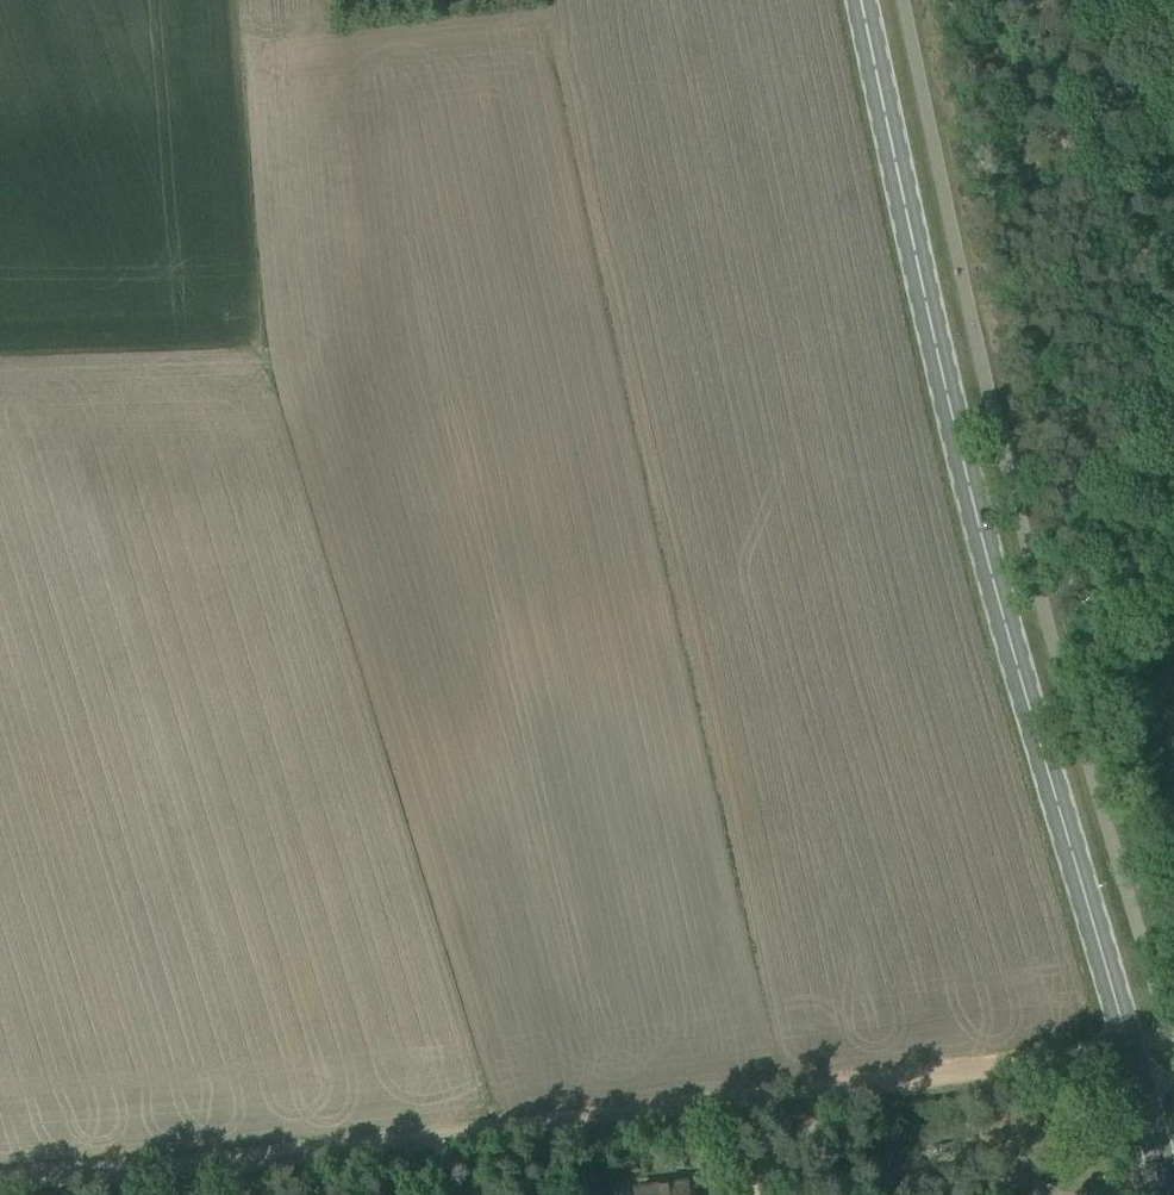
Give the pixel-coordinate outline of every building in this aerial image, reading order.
[(653,1166),(654,1182),(679,1181),(679,1164),(653,1166)] [(634,1189),(635,1194),(688,1194),(686,1182),(634,1189)]
